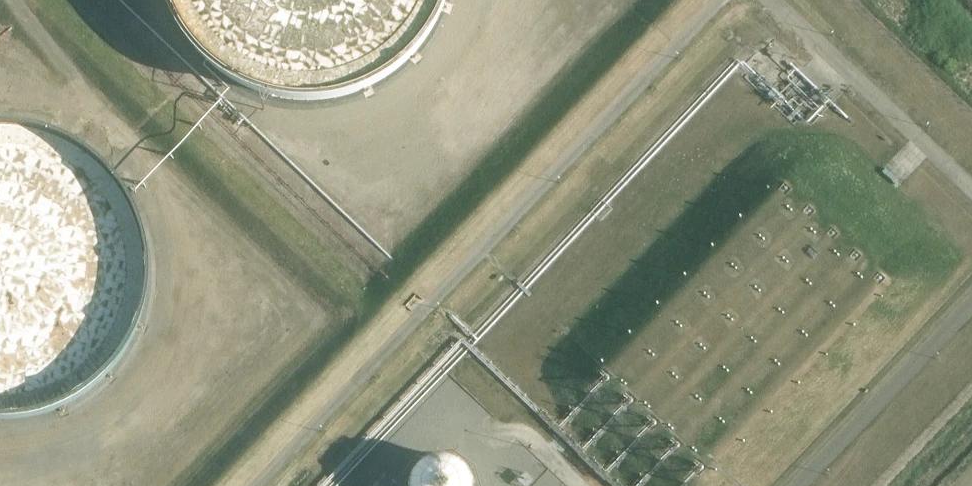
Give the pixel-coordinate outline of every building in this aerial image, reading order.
[(169,11),(175,24),(182,36),(191,47),(201,58),(211,68),(223,76),(235,83),(248,89),(262,94),(276,98),(290,100),(305,100),(319,99),(333,97),(347,94),(361,89),(374,82),(386,75),(397,66),(408,57),(418,46),(426,34),(433,22),(440,9),(443,0),(165,0),(169,11)] [(147,272),(146,258),(144,243),(140,229),(135,216),(129,202),(121,190),(112,178),(103,168),(92,158),(80,149),(67,142),(54,136),(40,131),(26,127),(12,125),(0,125),(0,422),(14,421),(28,419),(42,415),(56,410),(69,404),(82,396),(93,388),(104,378),(114,367),(122,355),(130,342),(136,329),(141,315),(144,301),(146,287),(147,272)] [(465,482),(462,476),(459,472),(454,468),(450,466),(445,464),(439,463),(434,463),(428,464),(422,466),(416,470),(412,475),(408,481),(407,485),(466,485),(465,482)]
